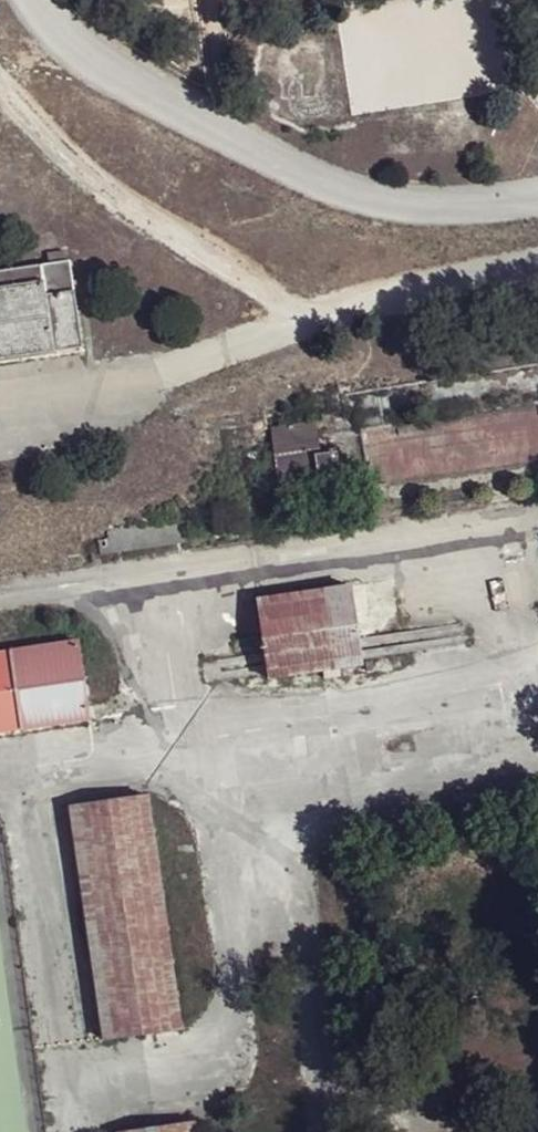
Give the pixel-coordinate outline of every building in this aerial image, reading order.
[(0,266),(0,357),(76,346),(65,256),(0,266)] [(343,428),(340,400),(287,410),(293,472),(361,462),(359,428),(343,428)] [(259,615),(210,618),(218,658),(308,672),(372,669),(371,641),(467,627),(460,593),(365,607),(361,556),(253,569),(259,615)] [(0,618),(0,688),(85,677),(79,604),(0,618)] [(148,778),(68,792),(98,1014),(180,1006),(148,778)] [(114,1128),(115,1131),(194,1131),(192,1118),(114,1128)]
